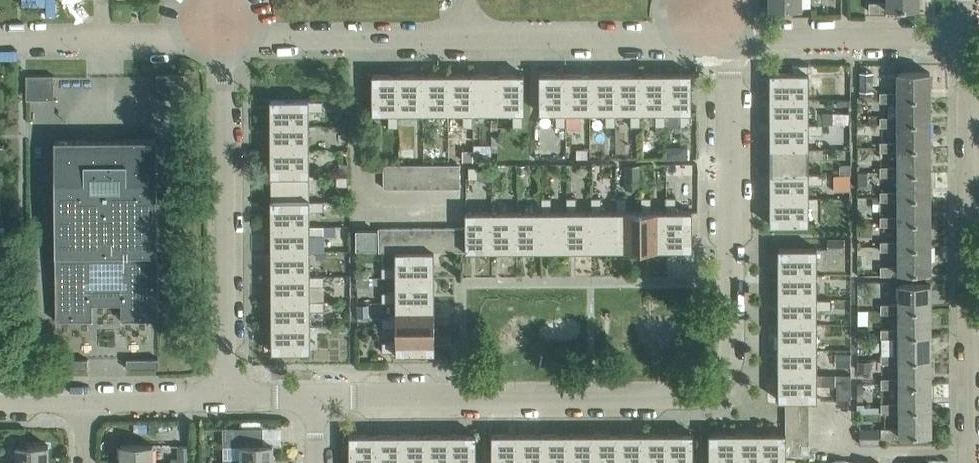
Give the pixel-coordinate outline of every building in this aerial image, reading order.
[(769,8),(802,8),(801,0),(769,0),(769,8)] [(919,0),(887,0),(887,1),(869,1),(869,11),(888,11),(888,8),(919,8),(919,0)] [(809,72),(808,72),(808,64),(793,64),(792,72),(770,73),(770,98),(809,98),(809,72)] [(873,96),(873,72),(860,72),(859,96),(873,96)] [(897,92),(880,92),(880,101),(898,101),(897,97),(930,97),(930,72),(897,72),(897,92)] [(565,126),(565,73),(540,74),(540,112),(556,112),(556,126),(565,126)] [(590,112),(590,73),(565,73),(565,126),(566,126),(566,112),(590,112)] [(616,112),(615,73),(590,73),(590,112),(606,112),(606,126),(616,126),(616,112)] [(641,112),(641,73),(615,73),(616,112),(630,112),(630,126),(640,126),(640,112),(641,112)] [(666,112),(666,73),(641,73),(641,112),(655,112),(655,126),(665,126),(665,112),(666,112)] [(691,73),(666,73),(666,112),(680,112),(680,126),(690,126),(690,112),(692,111),(691,73)] [(184,98),(184,74),(156,74),(156,75),(157,75),(157,98),(183,98),(184,98)] [(398,127),(397,74),(372,74),(372,113),(388,113),(388,127),(398,127)] [(423,113),(423,74),(397,74),(398,127),(398,113),(423,113)] [(448,112),(448,74),(423,74),(423,113),(448,112)] [(473,112),(473,74),(448,74),(448,112),(463,112),(463,126),(473,126),(473,112)] [(499,112),(498,74),(473,74),(473,112),(499,112)] [(524,112),(524,74),(498,74),(499,112),(513,112),(513,126),(523,126),(523,112),(524,112)] [(54,76),(54,75),(26,75),(26,99),(28,99),(54,99),(54,76)] [(930,122),(930,97),(897,97),(898,101),(898,117),(880,117),(880,121),(880,126),(898,126),(898,122),(930,122)] [(309,100),(309,98),(270,99),(270,124),(309,124),(309,110),(323,110),(323,100),(309,100)] [(809,123),(809,98),(770,98),(770,123),(809,123)] [(880,121),(880,117),(880,113),(869,113),(869,121),(880,121)] [(930,147),(930,122),(898,122),(898,126),(898,141),(880,141),(880,151),(898,151),(898,147),(930,147)] [(809,148),(809,134),(823,134),(823,124),(809,124),(809,123),(770,123),(770,148),(809,148)] [(309,149),(309,124),(270,124),(271,149),(309,149)] [(665,134),(665,126),(655,126),(656,134),(665,134)] [(158,319),(157,138),(124,139),(124,143),(87,144),(87,139),(55,139),(55,187),(56,320),(57,320),(92,320),(92,303),(121,303),(121,319),(157,319),(158,319)] [(473,142),(473,158),(487,158),(487,142),(473,142)] [(930,172),(930,147),(898,147),(898,151),(898,166),(880,166),(880,176),(898,175),(898,172),(930,172)] [(589,158),(588,148),(576,148),(577,158),(589,158)] [(809,174),(809,158),(823,158),(823,148),(809,148),(770,148),(770,174),(809,174)] [(309,174),(309,149),(271,149),(271,174),(309,174)] [(413,159),(413,149),(400,149),(400,159),(413,159)] [(473,158),(473,149),(462,149),(462,160),(473,160),(473,158)] [(839,164),(839,174),(851,173),(851,163),(839,164)] [(339,175),(340,175),(348,175),(348,164),(339,164),(339,175)] [(395,188),(394,164),(384,164),(384,188),(395,188)] [(405,188),(405,164),(394,164),(395,188),(405,188)] [(416,188),(416,164),(405,164),(405,188),(416,188)] [(427,187),(427,164),(416,164),(416,188),(427,187)] [(438,187),(438,164),(427,164),(427,187),(438,187)] [(449,187),(449,164),(438,164),(438,187),(449,187)] [(460,164),(449,164),(449,187),(460,187),(460,164)] [(641,189),(640,165),(625,165),(625,189),(641,189)] [(485,178),(485,166),(468,166),(468,178),(485,178)] [(868,185),(868,172),(858,172),(858,185),(868,185)] [(930,197),(930,172),(898,172),(898,175),(898,191),(880,191),(880,200),(898,200),(898,197),(930,197)] [(833,174),(833,190),(851,190),(851,173),(839,174),(833,174)] [(309,199),(309,174),(271,174),(271,200),(309,199)] [(809,199),(809,184),(823,184),(823,174),(809,174),(770,174),(770,199),(809,199)] [(348,186),(348,175),(336,175),(336,186),(348,186)] [(567,250),(566,211),(552,211),(552,197),(542,198),(542,212),(541,212),(541,250),(567,250)] [(592,250),(591,211),(577,211),(576,197),(567,197),(567,211),(566,211),(567,250),(592,250)] [(617,250),(616,197),(616,211),(602,211),(601,197),(591,197),(592,211),(591,211),(592,250),(617,250)] [(642,211),(641,211),(626,211),(626,197),(616,197),(617,250),(642,250),(642,211)] [(667,211),(666,211),(651,211),(651,197),(641,197),(641,211),(642,211),(642,250),(667,249),(667,211)] [(692,249),(692,210),(676,211),(676,197),(666,197),(666,211),(667,211),(667,249),(692,249)] [(930,222),(930,197),(898,197),(898,200),(898,216),(880,216),(880,225),(898,225),(898,222),(930,222)] [(309,201),(309,199),(271,200),(271,225),(310,225),(310,211),(324,211),(324,201),(309,201)] [(809,224),(809,199),(770,199),(770,224),(809,224)] [(491,251),(491,212),(466,212),(466,227),(466,251),(491,251)] [(516,250),(516,212),(491,212),(491,251),(516,250)] [(541,250),(541,212),(516,212),(516,250),(541,250)] [(930,247),(930,222),(898,222),(898,225),(898,241),(880,241),(881,250),(898,250),(898,247),(930,247)] [(861,223),(862,235),(872,235),(871,223),(861,223)] [(310,226),(310,225),(271,225),(271,250),(310,250),(310,236),(324,236),(324,226),(310,226)] [(433,251),(433,227),(422,228),(423,251),(433,251)] [(444,251),(444,227),(433,227),(433,251),(434,251),(444,251)] [(455,251),(455,227),(444,227),(444,251),(455,251)] [(466,251),(466,227),(455,227),(455,251),(466,251)] [(390,251),(390,228),(379,228),(379,251),(390,251)] [(401,251),(401,228),(390,228),(390,251),(396,251),(401,251)] [(412,251),(411,228),(401,228),(401,251),(412,251)] [(423,251),(422,228),(411,228),(412,251),(423,251)] [(376,229),(373,229),(357,230),(357,248),(376,248),(376,229)] [(828,239),(828,251),(844,251),(844,239),(828,239)] [(931,271),(930,247),(898,247),(898,250),(898,265),(881,265),(881,275),(899,275),(899,272),(931,271)] [(817,273),(817,248),(778,248),(778,273),(817,273)] [(310,275),(310,250),(271,250),(271,275),(310,275)] [(412,251),(401,251),(396,251),(396,267),(382,267),(382,277),(434,276),(434,251),(433,251),(423,251),(412,251)] [(817,298),(817,273),(778,273),(778,298),(817,298)] [(310,275),(271,275),(271,301),(324,300),(310,300),(310,285),(324,285),(324,275),(310,275)] [(435,302),(434,276),(382,277),(396,277),(396,292),(382,292),(382,302),(435,302)] [(370,277),(356,277),(356,286),(370,286),(370,277)] [(881,313),(898,313),(898,309),(931,309),(930,283),(898,284),(898,304),(881,304),(881,313)] [(817,324),(817,309),(831,309),(831,299),(817,299),(817,298),(778,298),(778,324),(817,324)] [(324,310),(324,300),(271,301),(272,326),(310,326),(310,310),(324,310)] [(369,312),(369,302),(357,302),(357,312),(369,312)] [(435,327),(435,302),(382,302),(396,302),(396,317),(382,317),(382,327),(396,327),(435,327)] [(931,334),(931,309),(898,309),(898,313),(898,329),(881,329),(881,338),(899,338),(898,334),(931,334)] [(817,349),(817,324),(778,324),(778,349),(817,349)] [(310,351),(310,326),(272,326),(272,351),(310,351)] [(435,352),(435,327),(396,327),(396,341),(382,341),(382,351),(396,351),(396,353),(435,352)] [(899,338),(881,338),(882,362),(899,361),(899,359),(931,359),(931,334),(898,334),(899,338)] [(817,374),(817,349),(778,349),(778,374),(817,374)] [(851,367),(851,353),(836,352),(835,366),(851,367)] [(158,357),(157,357),(157,358),(127,358),(127,366),(126,366),(126,368),(158,368),(158,357)] [(56,358),(56,368),(88,368),(88,367),(88,358),(57,358),(56,358)] [(931,383),(931,359),(899,359),(899,361),(899,378),(881,378),(881,387),(899,387),(899,384),(931,383)] [(871,370),(871,360),(859,360),(859,370),(871,370)] [(817,399),(817,385),(837,385),(837,399),(850,399),(850,374),(817,374),(778,374),(778,399),(786,399),(809,399),(817,399)] [(931,408),(931,383),(899,384),(899,387),(899,403),(881,403),(881,412),(899,412),(899,408),(931,408)] [(809,410),(809,399),(786,399),(786,410),(809,410)] [(931,434),(931,408),(899,408),(899,412),(899,428),(881,428),(881,437),(900,437),(900,434),(931,434)] [(809,421),(809,410),(786,410),(786,421),(809,421)] [(809,432),(809,421),(786,421),(786,432),(809,432)] [(880,444),(880,428),(860,429),(860,444),(880,444)] [(809,443),(809,432),(786,432),(786,433),(786,443),(809,443)] [(567,433),(542,434),(542,462),(567,462),(567,433)] [(592,433),(567,433),(567,462),(592,462),(592,433)] [(618,433),(592,433),(592,462),(618,462),(618,433)] [(643,433),(618,433),(618,462),(643,462),(643,433)] [(668,433),(643,433),(643,462),(668,462),(668,433)] [(668,433),(668,462),(693,462),(693,433),(668,433)] [(735,433),(709,433),(709,462),(735,462),(735,433)] [(760,433),(735,433),(735,462),(760,462),(760,433)] [(786,443),(786,433),(760,433),(760,462),(796,462),(796,457),(786,457),(786,454),(786,443)] [(375,434),(349,434),(349,462),(375,462),(375,434)] [(400,434),(375,434),(375,462),(400,462),(400,434)] [(425,434),(400,434),(400,462),(425,462),(425,434)] [(451,434),(425,434),(425,462),(451,462),(451,434)] [(476,434),(451,434),(451,462),(476,462),(476,434)] [(517,434),(492,434),(492,462),(517,462),(517,434)] [(542,434),(517,434),(517,462),(542,462),(542,434)] [(273,443),(241,444),(241,462),(273,462),(273,443)] [(809,454),(809,443),(786,443),(786,454),(809,454)] [(153,444),(121,444),(121,462),(153,462),(153,444)] [(49,445),(16,445),(16,462),(49,462),(49,445)] [(190,445),(177,445),(178,462),(191,462),(190,445)] [(231,447),(218,447),(217,462),(231,462),(231,447)]
